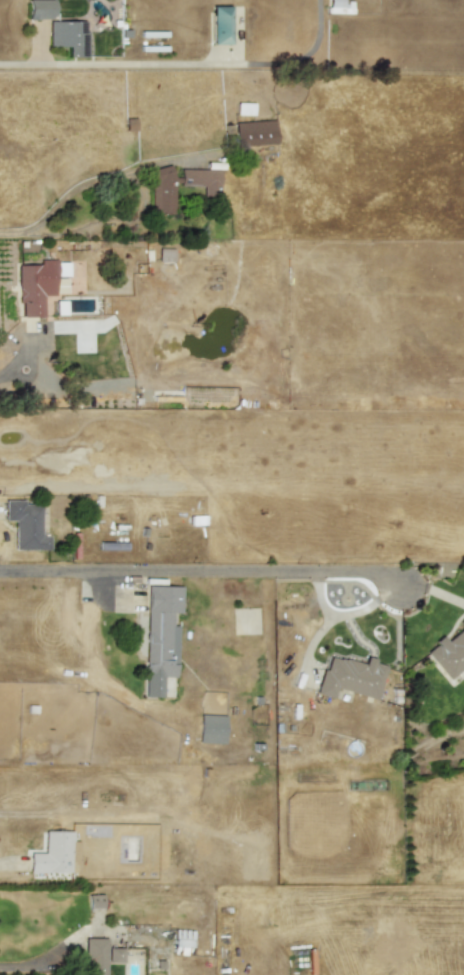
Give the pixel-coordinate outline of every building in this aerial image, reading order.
[(53,19),(53,0),(27,0),(28,19),(53,19)] [(352,3),(342,2),(342,0),(327,0),(327,13),(352,14),(352,3)] [(230,44),(229,6),(211,7),(211,45),(230,44)] [(68,57),(86,57),(86,34),(84,34),(84,21),(49,21),(48,46),(69,47),(68,57)] [(253,115),(253,103),(236,103),(235,115),(253,115)] [(234,122),(235,146),(276,144),(275,120),(234,122)] [(179,186),(202,186),(202,193),(217,193),(218,168),(179,167),(179,186)] [(173,180),(170,180),(170,168),(151,168),(150,213),(173,214),(173,180)] [(174,249),(158,248),(158,261),(173,262),(174,249)] [(17,265),(17,302),(21,302),(22,317),(43,317),(43,295),(67,294),(66,261),(39,261),(39,265),(17,265)] [(13,550),(48,549),(48,536),(40,536),(40,504),(23,504),(23,500),(3,500),(3,521),(13,521),(13,550)] [(180,586),(146,586),(144,697),(162,697),(162,677),(176,677),(176,626),(171,626),(171,613),(180,614),(180,586)] [(463,666),(463,627),(445,642),(441,638),(424,652),(447,680),(463,666)] [(335,688),(376,700),(386,665),(365,659),(363,664),(327,654),(316,694),(332,699),(335,688)] [(224,715),(199,715),(198,743),(224,744),(224,715)] [(43,853),(29,853),(29,872),(69,873),(70,831),(44,831),(43,853)] [(78,842),(71,842),(70,869),(77,869),(78,842)] [(88,909),(102,908),(102,894),(88,895),(88,909)] [(189,955),(190,931),(173,930),(172,954),(189,955)] [(106,939),(84,938),(83,974),(105,974),(106,939)] [(123,963),(123,948),(108,948),(107,962),(123,963)]
